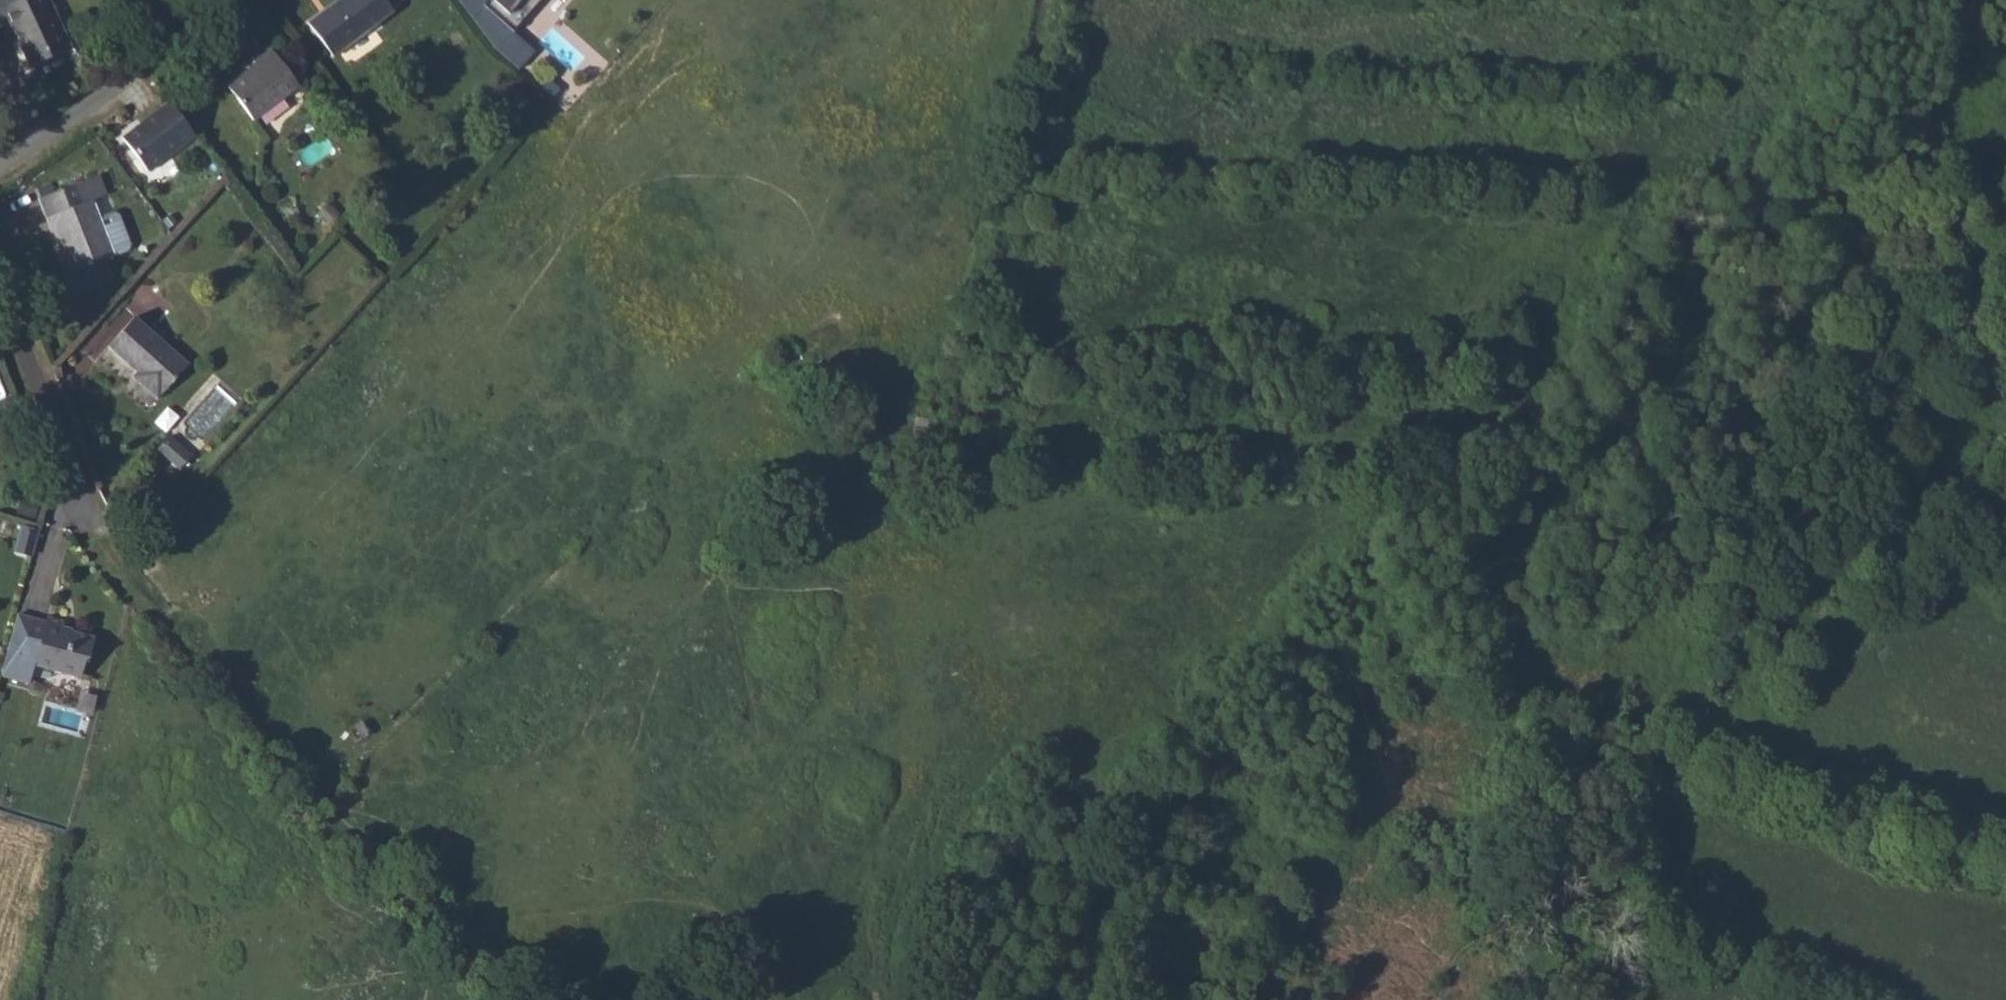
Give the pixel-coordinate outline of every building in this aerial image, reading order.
[(10,8),(34,58),(73,39),(54,0),(0,0),(0,12),(10,8)] [(393,15),(391,11),(404,1),(403,0),(346,0),(311,26),(335,58),(393,15)] [(488,13),(520,37),(549,0),(496,0),(498,1),(488,13)] [(305,87),(278,50),(265,60),(267,64),(235,87),(259,120),(305,87)] [(199,132),(173,98),(126,133),(152,167),(199,132)] [(92,177),(37,201),(52,235),(59,232),(76,270),(66,274),(74,291),(109,276),(101,258),(110,254),(124,248),(128,247),(113,215),(112,211),(95,218),(87,200),(100,194),(92,177)] [(188,369),(134,321),(108,350),(145,383),(141,387),(158,402),(188,369)] [(171,439),(161,451),(183,470),(194,458),(171,439)] [(46,532),(32,528),(25,552),(39,556),(46,532)] [(64,621),(49,616),(47,622),(36,619),(22,615),(6,673),(33,681),(39,662),(82,674),(87,658),(90,659),(96,639),(72,633),(73,630),(63,627),(64,621)]
